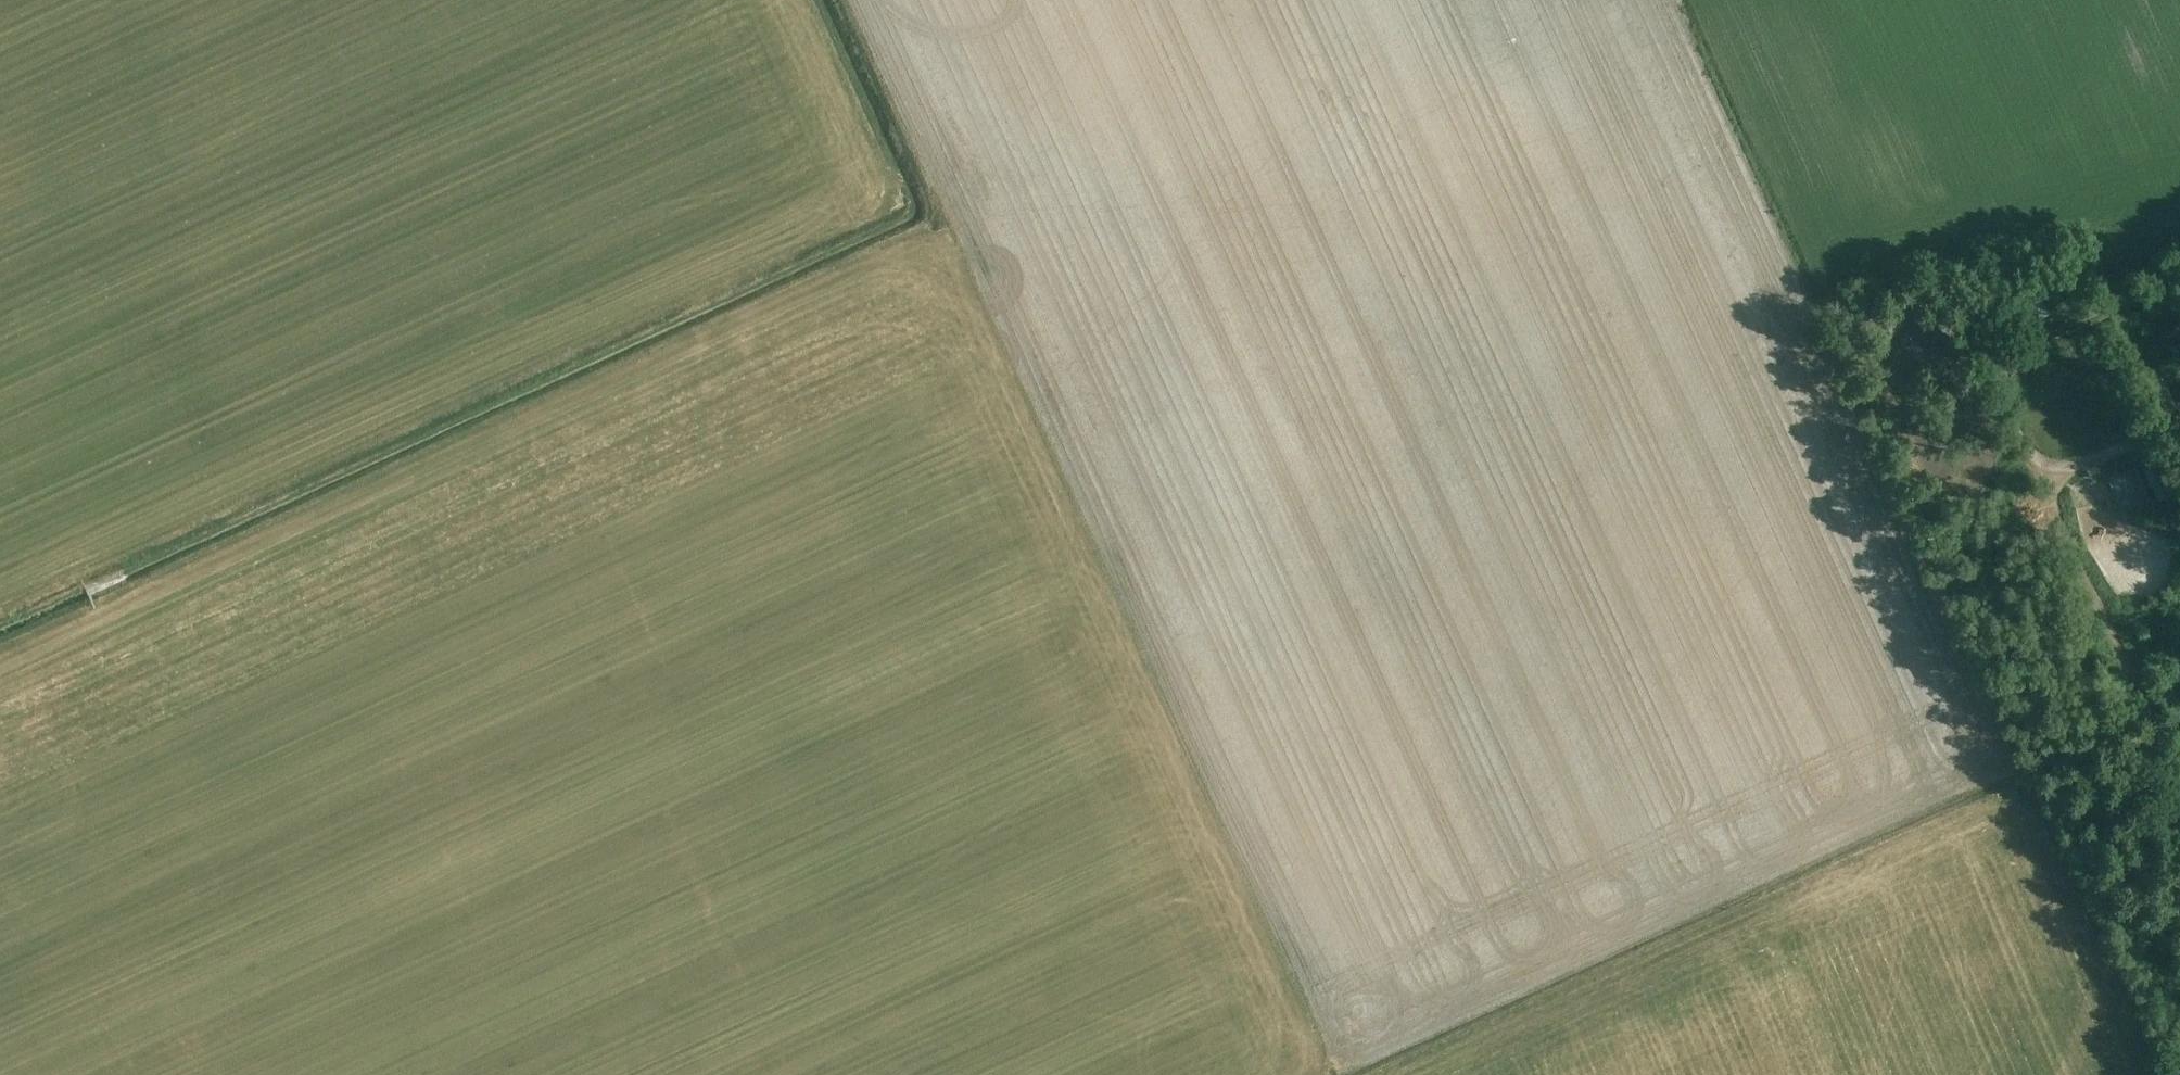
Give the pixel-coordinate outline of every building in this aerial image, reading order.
[(2126,475),(2110,481),(2122,512),(2138,507),(2126,475)]
